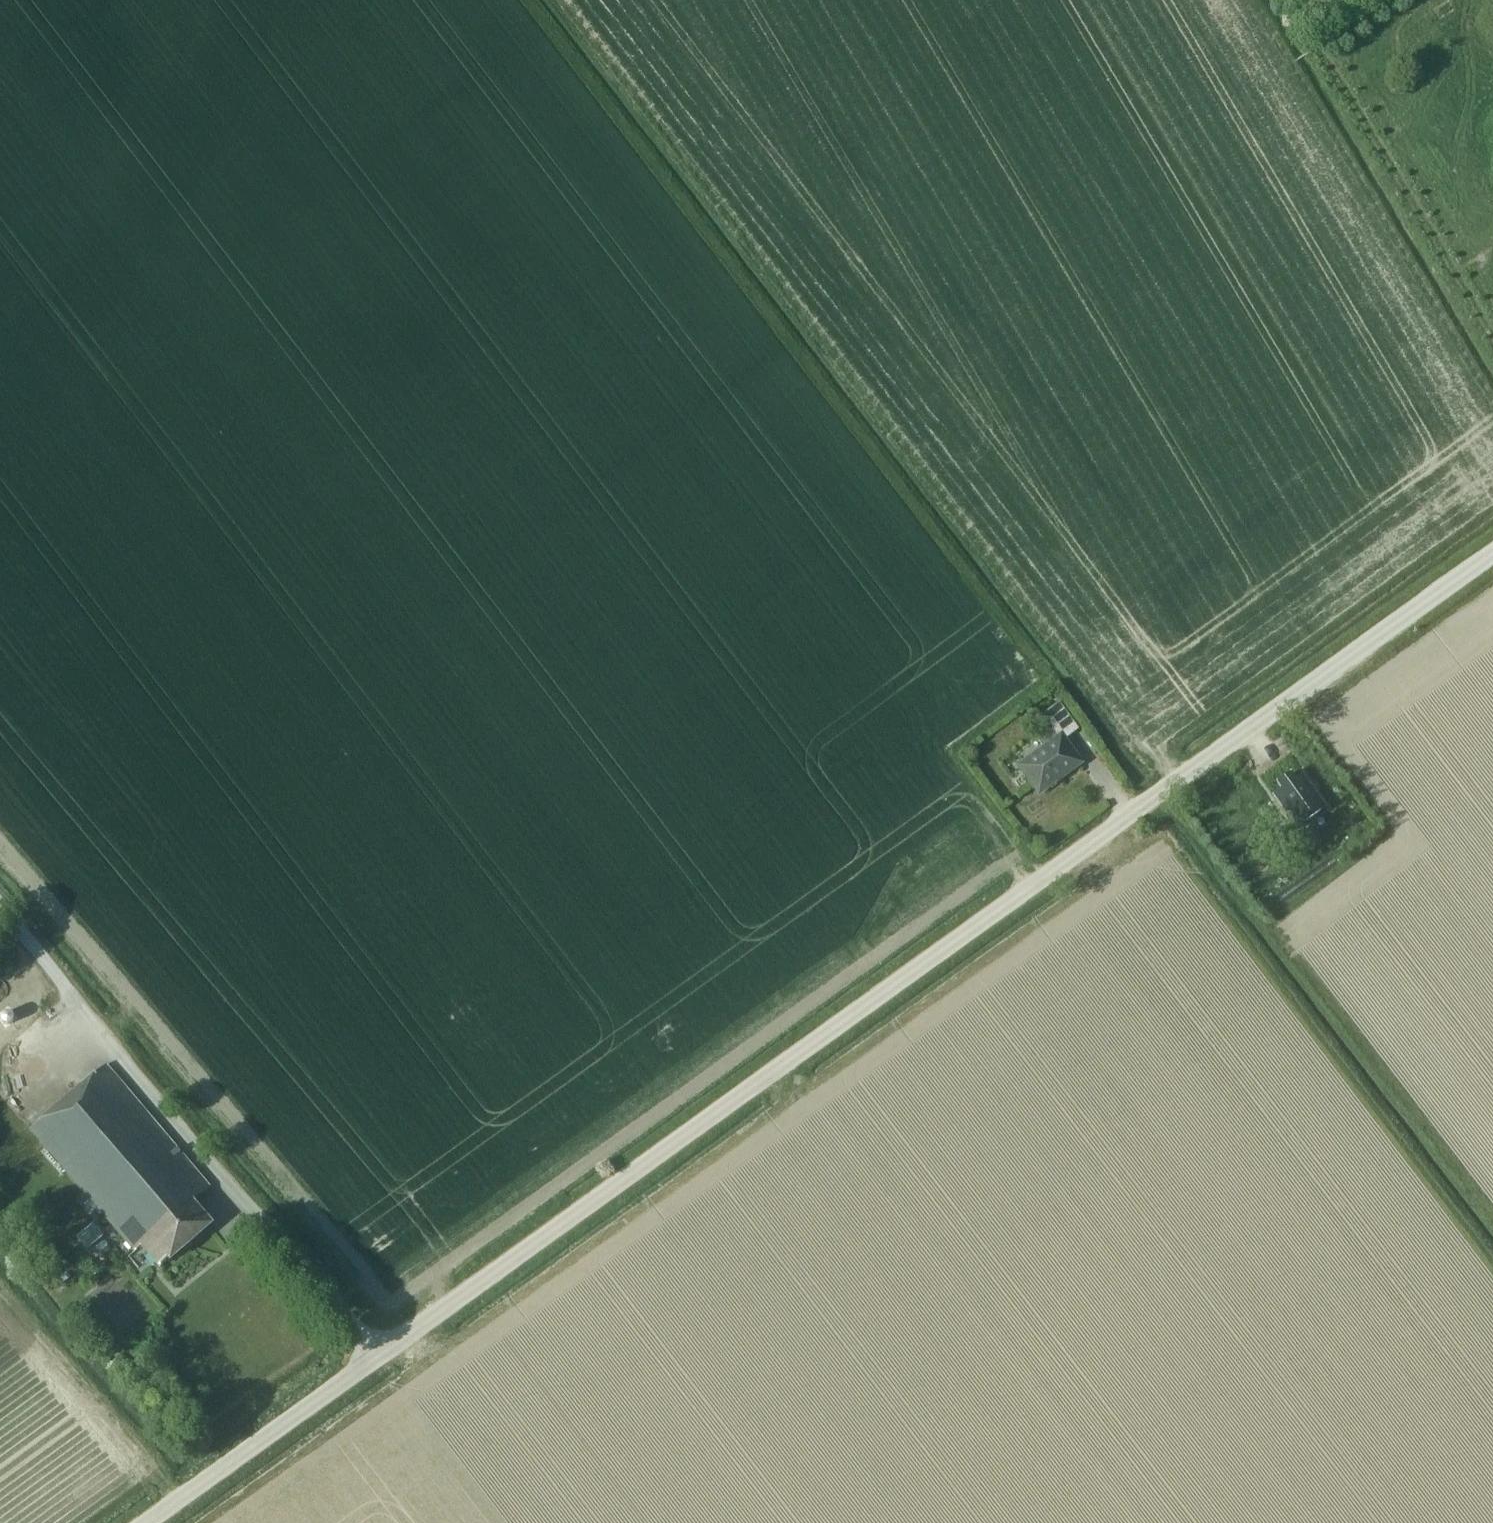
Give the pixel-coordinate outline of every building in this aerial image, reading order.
[(1039,790),(1078,762),(1063,741),(1079,729),(1059,702),(1043,714),(1053,728),(1038,740),(1045,749),(1022,766),(1039,790)] [(1282,789),(1274,795),(1297,827),(1325,807),(1302,774),(1294,780),(1290,774),(1278,783),(1282,789)] [(91,1212),(97,1207),(135,1251),(143,1245),(159,1264),(208,1222),(192,1203),(210,1187),(107,1065),(31,1129),(90,1199),(84,1204),(91,1212)] [(91,1248),(108,1235),(98,1222),(81,1236),(91,1248)] [(111,1250),(103,1240),(96,1246),(104,1256),(111,1250)]
